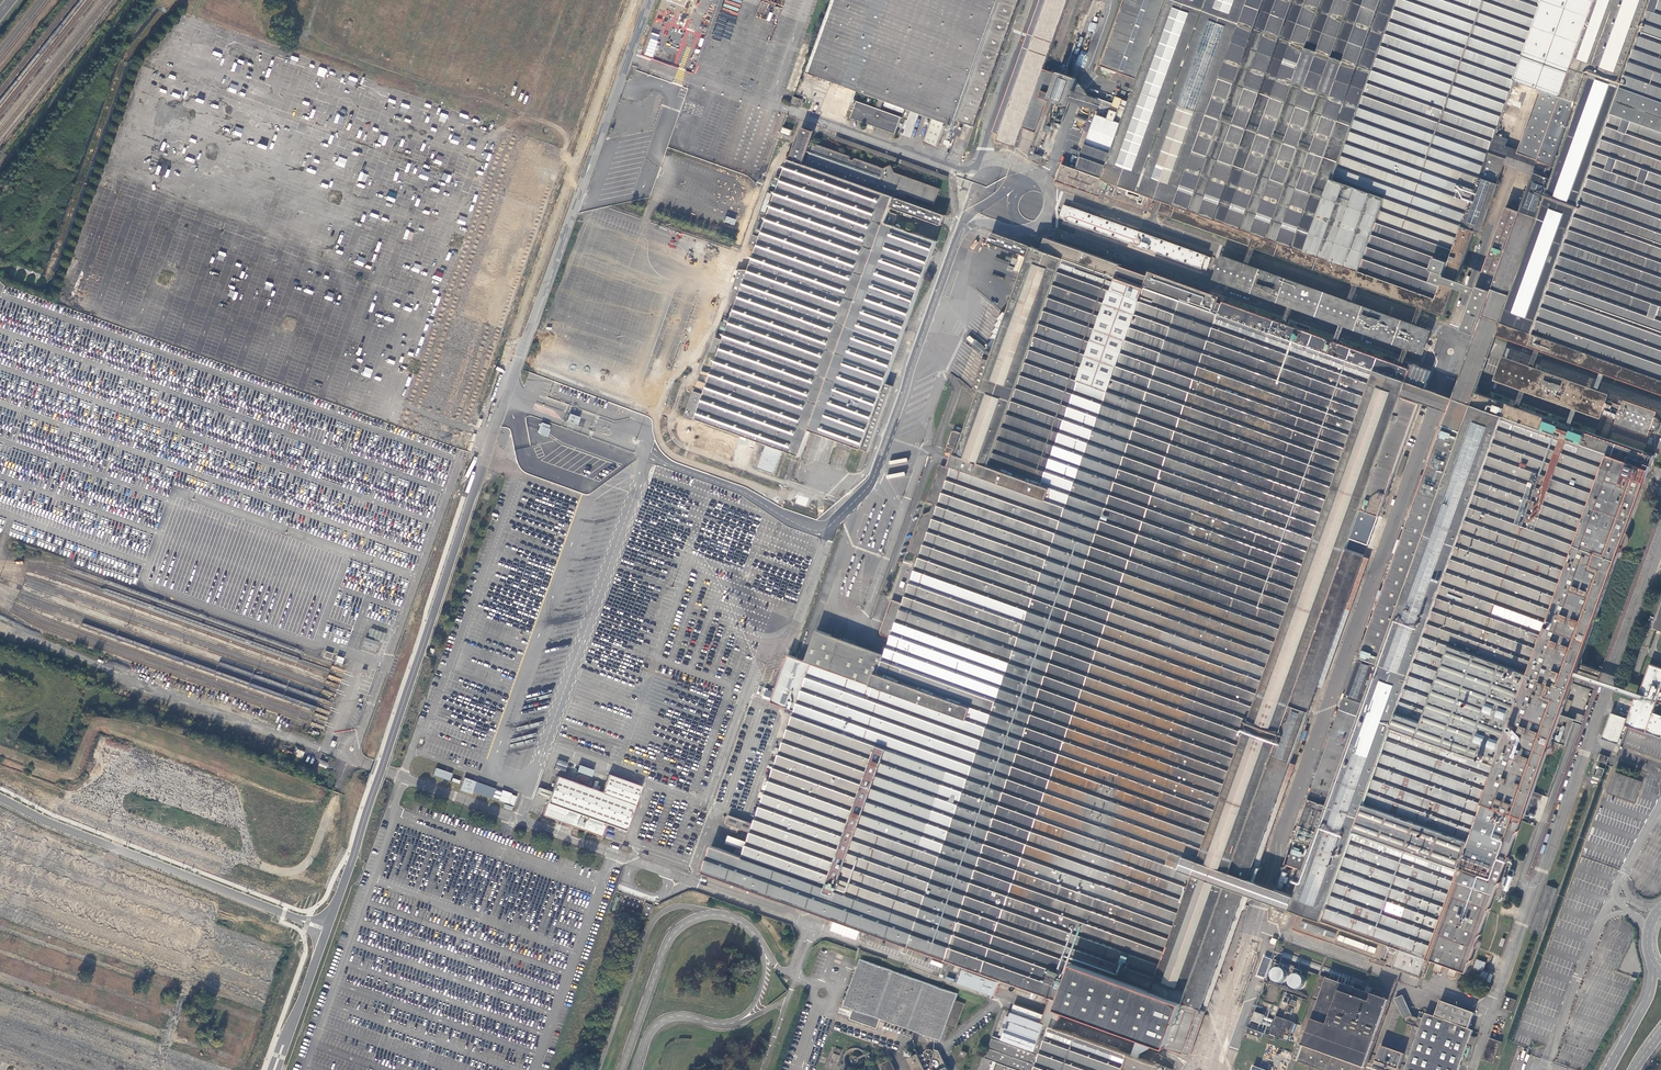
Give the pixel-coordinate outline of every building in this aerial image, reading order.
[(806,73),(819,77),(832,82),(879,99),(884,101),(885,101),(884,106),(904,114),(905,109),(933,118),(946,123),(955,127),(958,121),(974,127),(1021,0),(835,0),(806,73)] [(1050,98),(1059,74),(1045,69),(1069,0),(1041,0),(993,132),(1000,134),(998,141),(1016,148),(1023,128),(1037,133),(1050,98)] [(1099,66),(1136,79),(1128,102),(1121,99),(1122,99),(1115,97),(1112,103),(1109,110),(1107,115),(1106,118),(1095,114),(1078,167),(1064,162),(1058,179),(1103,196),(1103,197),(1108,199),(1110,195),(1148,209),(1154,195),(1167,200),(1162,214),(1446,316),(1476,232),(1482,235),(1513,148),(1507,146),(1509,140),(1495,135),(1501,118),(1510,121),(1507,128),(1511,129),(1516,117),(1503,113),(1506,104),(1520,109),(1522,103),(1509,98),(1515,80),(1523,57),(1571,74),(1540,160),(1522,212),(1508,207),(1466,324),(1480,329),(1485,315),(1503,321),(1498,335),(1660,394),(1660,0),(1123,0),(1099,66)] [(785,89),(789,90),(806,45),(802,43),(785,89)] [(812,47),(808,45),(792,91),(795,92),(812,47)] [(1519,153),(1540,160),(1571,74),(1523,57),(1515,80),(1542,89),(1519,153)] [(319,67),(316,75),(324,78),(327,69),(319,67)] [(1060,71),(1059,74),(1050,98),(1054,100),(1053,100),(1057,102),(1057,101),(1068,107),(1070,103),(1074,92),(1079,78),(1071,75),(1067,74),(1067,73),(1066,73),(1063,72),(1061,72),(1061,71),(1060,71)] [(1070,103),(1107,115),(1109,110),(1112,103),(1098,98),(1098,99),(1074,92),(1070,103)] [(802,100),(793,97),(791,103),(790,105),(791,105),(799,108),(802,100)] [(879,99),(875,108),(881,110),(884,101),(879,99)] [(875,108),(854,100),(853,103),(856,104),(851,118),(896,134),(901,117),(881,110),(875,108)] [(335,122),(342,123),(344,116),(336,115),(335,122)] [(946,123),(933,118),(924,143),(937,148),(946,123)] [(233,134),(241,137),(243,129),(235,126),(233,134)] [(792,130),(783,127),(781,133),(790,136),(792,130)] [(474,150),(477,142),(470,140),(468,147),(474,150)] [(889,212),(896,193),(906,196),(907,193),(935,203),(940,189),(894,173),(890,165),(883,168),(855,158),(853,159),(852,160),(849,159),(850,158),(849,156),(814,144),(806,166),(785,159),(734,302),(701,394),(692,390),(682,417),(801,459),(810,434),(860,452),(936,242),(893,226),(897,215),(889,212)] [(1043,156),(1034,153),(1032,159),(1041,162),(1043,156)] [(344,167),(347,159),(339,156),(336,165),(344,167)] [(444,173),(441,179),(448,182),(451,176),(444,173)] [(1068,207),(1064,206),(1060,217),(1065,219),(1065,220),(1204,270),(1204,269),(1208,271),(1213,259),(1208,257),(1208,256),(1068,207)] [(724,221),(734,225),(736,220),(727,216),(724,221)] [(1250,878),(1290,770),(1421,403),(1401,397),(1407,382),(1411,370),(1222,302),(1218,314),(1216,313),(1222,297),(1150,271),(1144,288),(1129,283),(1135,265),(1122,261),(1120,264),(1047,234),(1043,246),(1033,243),(1032,248),(1030,247),(1030,246),(1019,242),(1017,242),(1016,242),(1013,252),(1026,257),(1026,256),(1029,257),(1028,258),(1020,256),(1015,272),(1022,275),(994,350),(989,349),(984,356),(986,357),(981,363),(983,365),(979,370),(981,371),(976,376),(979,378),(974,382),(976,384),(972,389),(977,393),(976,396),(978,397),(964,433),(954,430),(946,450),(953,453),(950,463),(953,464),(952,468),(941,465),(928,501),(934,503),(931,510),(924,514),(923,513),(909,553),(920,556),(916,568),(902,563),(893,587),(894,587),(890,599),(892,600),(881,631),(881,633),(881,634),(883,635),(891,638),(885,654),(816,629),(805,661),(788,655),(771,702),(795,711),(754,824),(728,815),(725,823),(733,826),(731,831),(737,834),(739,829),(750,833),(747,842),(729,835),(726,842),(744,849),(742,857),(710,847),(701,874),(908,949),(1051,999),(1062,1003),(1059,1012),(1062,1013),(1170,1053),(1171,1050),(1186,1055),(1241,891),(1181,870),(1186,855),(1250,878)] [(358,256),(355,264),(362,266),(365,259),(358,256)] [(1426,336),(1221,263),(1217,273),(1422,347),(1426,336)] [(328,291),(325,299),(332,301),(334,294),(328,291)] [(986,347),(976,339),(970,345),(982,355),(991,345),(987,343),(986,344),(987,345),(986,347)] [(1566,387),(1572,389),(1612,403),(1614,395),(1507,357),(1504,364),(1566,387)] [(1566,387),(1504,364),(1501,374),(1563,396),(1566,387)] [(1431,372),(1414,366),(1408,381),(1426,388),(1431,372)] [(369,378),(372,370),(365,367),(362,375),(369,378)] [(1569,399),(1563,396),(1501,374),(1498,381),(1605,420),(1608,413),(1569,399)] [(1447,412),(1452,398),(1407,382),(1401,397),(1421,403),(1447,412)] [(1572,389),(1566,387),(1563,396),(1569,399),(1572,389)] [(1572,389),(1569,399),(1608,413),(1610,415),(1624,420),(1623,423),(1624,426),(1652,436),(1655,435),(1656,432),(1660,433),(1660,418),(1660,417),(1660,414),(1660,413),(1633,403),(1630,404),(1629,407),(1614,402),(1612,403),(1572,389)] [(1447,412),(1387,582),(1303,812),(1276,888),(1296,895),(1291,908),(1298,912),(1294,927),(1388,961),(1394,945),(1401,948),(1394,966),(1421,976),(1427,958),(1438,962),(1435,970),(1443,973),(1446,965),(1453,967),(1450,975),(1457,978),(1460,969),(1468,972),(1524,819),(1525,819),(1553,741),(1560,744),(1562,740),(1569,742),(1578,715),(1565,710),(1574,683),(1598,692),(1605,671),(1581,663),(1655,457),(1477,393),(1473,405),(1452,398),(1447,412)] [(578,425),(581,417),(570,413),(567,421),(578,425)] [(547,437),(551,425),(542,422),(538,433),(547,437)] [(780,452),(764,447),(757,467),(773,473),(780,452)] [(387,643),(390,635),(371,628),(368,637),(379,641),(380,640),(387,643)] [(376,654),(379,642),(365,638),(361,650),(376,654)] [(327,653),(324,659),(333,662),(336,656),(327,653)] [(339,657),(336,663),(343,666),(346,659),(339,657)] [(1622,744),(1628,726),(1660,737),(1660,715),(1653,713),(1657,701),(1660,703),(1660,692),(1660,691),(1660,689),(1660,667),(1650,664),(1638,699),(1634,698),(1628,717),(1612,711),(1603,738),(1622,744)] [(555,768),(565,772),(569,763),(558,759),(555,768)] [(328,763),(321,760),(318,765),(326,769),(328,763)] [(594,770),(579,765),(576,772),(591,777),(594,770)] [(452,774),(435,768),(433,776),(449,781),(452,774)] [(1643,782),(1619,773),(1612,794),(1635,802),(1643,782)] [(549,800),(542,816),(602,837),(606,824),(626,831),(642,787),(609,775),(602,793),(557,776),(551,791),(539,787),(536,795),(549,800)] [(464,778),(459,791),(471,795),(473,791),(492,798),(492,797),(498,799),(498,801),(513,806),(516,796),(511,795),(512,793),(502,790),(501,791),(495,789),(464,778)] [(1186,855),(1181,870),(1241,891),(1291,908),(1296,895),(1276,888),(1250,878),(1186,855)] [(1554,898),(1557,888),(1547,885),(1544,894),(1554,898)] [(643,902),(624,895),(621,905),(639,912),(643,902)] [(653,906),(645,903),(640,916),(649,919),(653,906)] [(1281,955),(1284,947),(1280,946),(1282,941),(1280,940),(1275,953),(1281,955)] [(958,990),(861,955),(844,1003),(853,1007),(850,1014),(878,1024),(881,1014),(942,1036),(947,1021),(956,1025),(965,1000),(956,997),(958,990)] [(1264,978),(1271,959),(1263,956),(1256,975),(1264,978)] [(1284,965),(1282,963),(1280,963),(1279,963),(1275,963),(1273,966),(1271,968),(1272,972),(1275,975),(1278,977),(1281,976),(1284,974),(1285,972),(1286,968),(1284,965)] [(1304,973),(1302,970),(1300,970),(1297,969),(1294,970),(1292,973),(1291,977),(1292,980),(1295,983),(1298,983),(1301,983),(1304,981),(1305,979),(1305,976),(1304,973)] [(1361,987),(1368,989),(1370,985),(1367,984),(1370,975),(1367,974),(1365,979),(1364,978),(1361,987)] [(1389,999),(1385,998),(1389,988),(1384,986),(1381,996),(1327,977),(1321,994),(1290,983),(1276,1021),(1307,1032),(1297,1060),(1326,1069),(1364,1069),(1389,999)] [(1277,984),(1275,982),(1274,982),(1271,982),(1268,982),(1266,985),(1265,988),(1265,991),(1267,994),(1270,996),(1273,996),(1276,995),(1278,993),(1279,990),(1279,987),(1277,984)] [(1402,995),(1394,998),(1403,1018),(1411,1014),(1402,995)] [(1046,1010),(1045,1013),(1043,1021),(1058,1025),(1061,1016),(1062,1013),(1059,1012),(1062,1003),(1051,999),(1046,1010)] [(1514,1003),(1503,999),(1499,1010),(1510,1013),(1514,1003)] [(1440,1000),(1435,1016),(1425,1012),(1420,1027),(1415,1025),(1413,1032),(1417,1034),(1404,1069),(1458,1069),(1463,1055),(1469,1057),(1476,1036),(1471,1035),(1473,1029),(1469,1028),(1475,1012),(1440,1000)] [(1015,1003),(1011,1014),(1008,1013),(1001,1033),(1004,1034),(1002,1038),(993,1035),(985,1057),(997,1062),(995,1069),(1031,1069),(1033,1064),(1037,1065),(1035,1069),(1172,1069),(1173,1067),(1058,1025),(1043,1021),(1045,1013),(1015,1003)] [(1500,1042),(1489,1038),(1482,1059),(1493,1063),(1500,1042)] [(1383,1044),(1373,1069),(1398,1069),(1405,1052),(1383,1044)] [(866,1052),(864,1049),(862,1047),(858,1046),(855,1045),(852,1046),(847,1048),(845,1052),(844,1055),(844,1059),(845,1063),(848,1066),(851,1068),(855,1069),(858,1068),(861,1067),(864,1065),(866,1063),(867,1060),(867,1056),(866,1052)] [(934,1048),(933,1049),(930,1049),(928,1049),(925,1052),(925,1053),(926,1056),(928,1058),(931,1058),(933,1058),(934,1061),(933,1061),(931,1063),(930,1065),(931,1068),(933,1069),(938,1069),(940,1069),(947,1066),(940,1051),(934,1048)] [(917,1052),(904,1058),(910,1069),(925,1069),(917,1052)] [(890,1056),(879,1061),(882,1067),(877,1069),(878,1069),(897,1069),(890,1056)] [(981,1059),(977,1069),(990,1069),(992,1063),(981,1059)]
